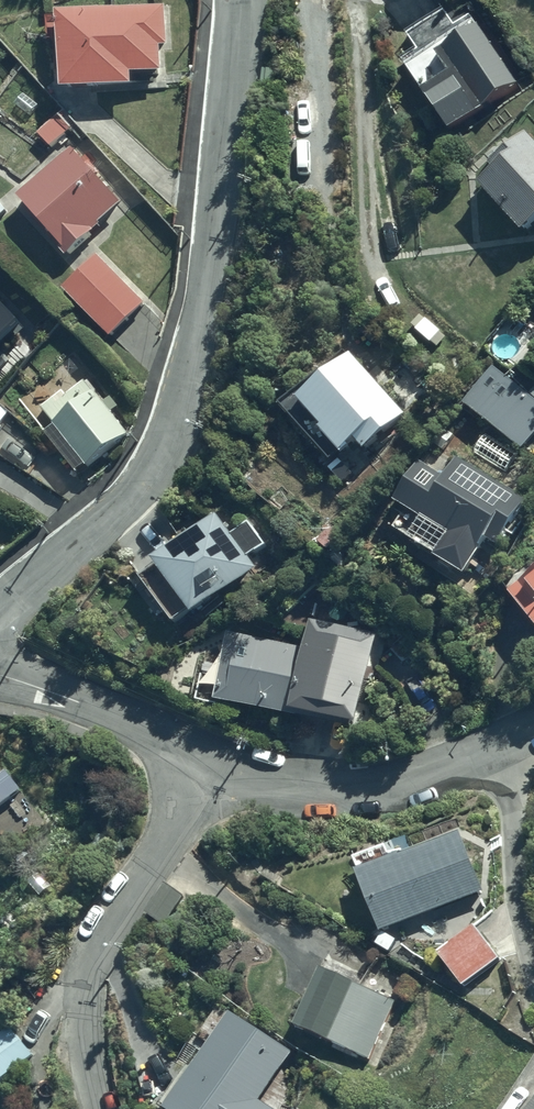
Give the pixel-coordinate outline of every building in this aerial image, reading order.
[(169,44),(169,2),(62,6),(62,14),(52,14),(52,37),(64,36),(66,83),(150,83),(150,70),(165,70),(165,44),(169,44)] [(521,81),(484,22),(482,24),(477,16),(472,19),(470,16),(455,25),(446,10),(410,32),(421,51),(409,58),(427,88),(430,86),(454,124),(489,103),(488,102),(521,81)] [(527,127),(493,157),(500,165),(484,179),(527,227),(533,221),(533,134),(527,127)] [(124,199),(76,145),(22,190),(72,250),(124,199)] [(148,300),(101,254),(68,287),(115,334),(148,300)] [(410,413),(352,349),(301,393),(327,421),(323,425),(344,448),(359,435),(369,446),(379,437),(385,443),(398,432),(394,428),(410,413)] [(494,362),(466,398),(528,448),(533,441),(533,394),(494,362)] [(130,432),(113,410),(121,405),(112,394),(104,400),(87,378),(68,393),(66,390),(46,406),(58,421),(48,429),(78,469),(89,461),(91,462),(130,432)] [(530,496),(460,455),(456,461),(439,451),(431,465),(420,458),(397,497),(451,529),(438,551),(470,571),(491,535),(503,542),(530,496)] [(219,510),(157,553),(161,558),(144,570),(178,619),(197,605),(198,607),(258,566),(249,553),(266,541),(251,519),(233,531),(219,510)] [(509,585),(533,613),(533,566),(509,585)] [(380,630),(311,617),(306,642),(231,628),(218,698),(305,715),(307,705),(364,716),(380,630)] [(25,786),(9,765),(0,772),(0,806),(25,786)] [(353,857),(381,931),(485,893),(462,829),(389,856),(385,845),(353,857)] [(185,895),(168,883),(147,912),(164,925),(185,895)] [(465,986),(501,958),(477,927),(441,954),(465,986)] [(12,973),(0,958),(0,983),(12,973)] [(373,1057),(398,999),(321,966),(296,1023),(373,1057)] [(168,1108),(170,1108),(271,1108),(259,1101),(291,1051),(229,1012),(168,1108)] [(0,1046),(0,1088),(4,1092),(37,1062),(13,1035),(0,1046)]
